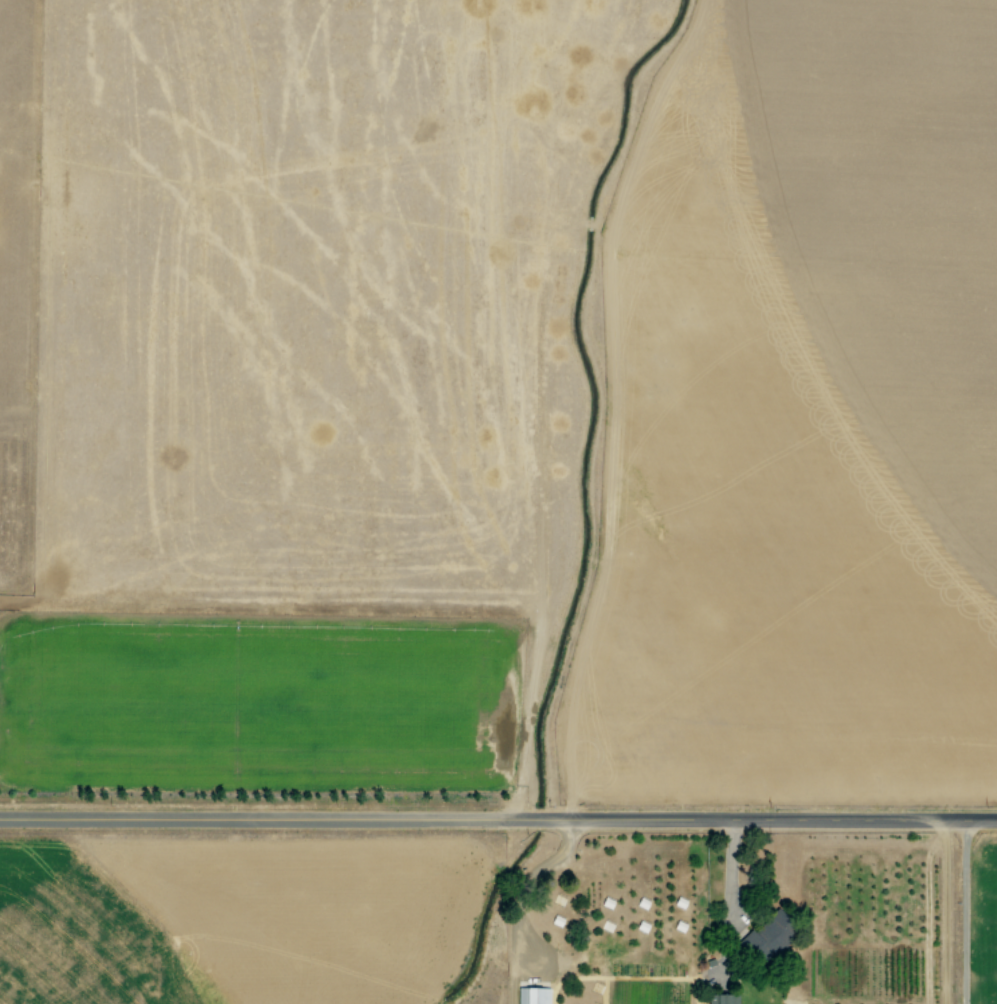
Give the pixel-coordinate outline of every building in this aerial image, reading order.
[(741,940),(761,963),(792,936),(773,913),(741,940)] [(549,988),(517,987),(517,1003),(548,1003),(549,988)] [(736,994),(706,995),(707,1003),(737,1003),(736,994)]
